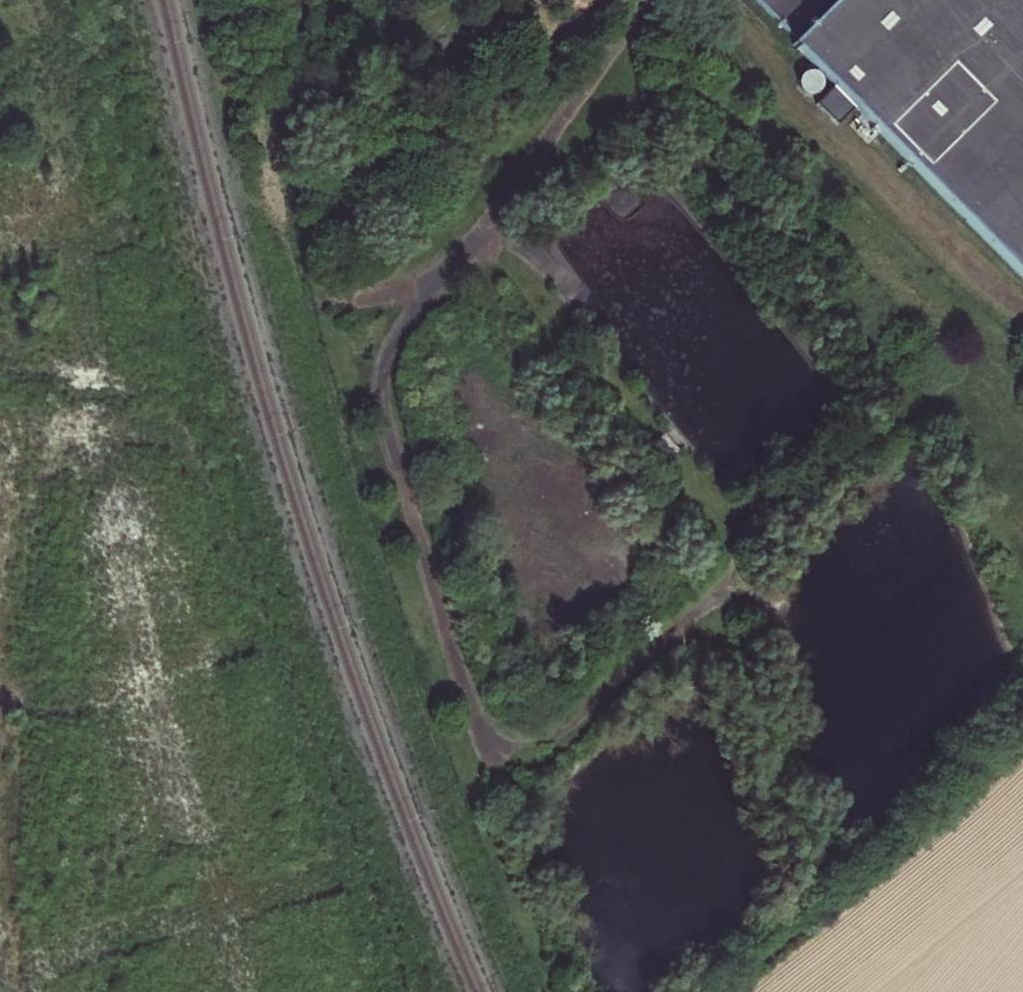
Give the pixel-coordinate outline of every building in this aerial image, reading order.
[(793,51),(789,55),(830,96),(814,113),(835,135),(852,119),(1022,298),(1022,297),(1022,0),(844,0),(836,8),(828,0),(746,0),(793,51)]
